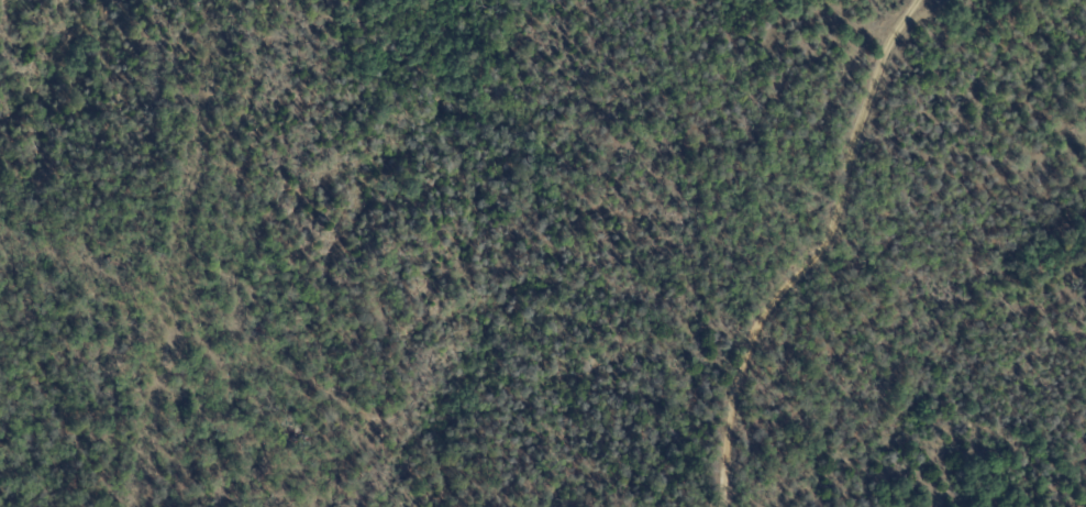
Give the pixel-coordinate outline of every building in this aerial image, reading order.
[(315,450),(287,447),(288,436),(307,438),(307,442),(315,443),(315,450)]
